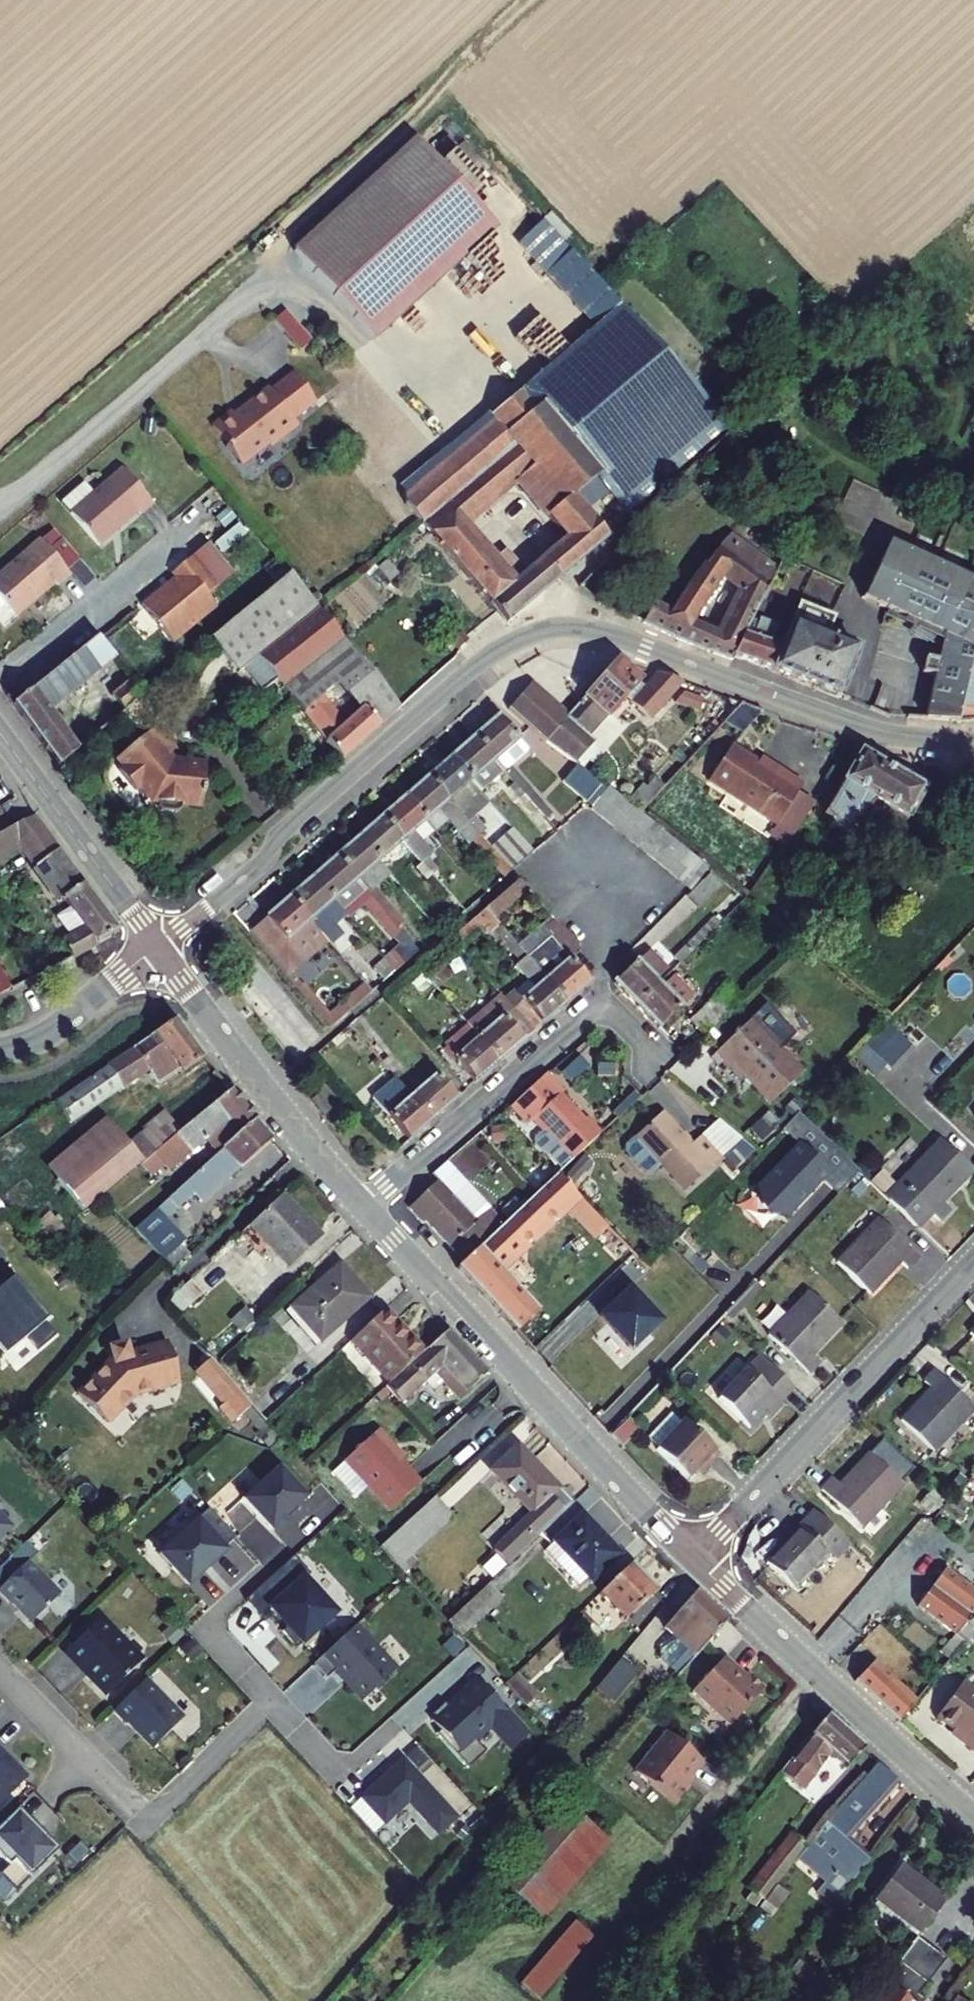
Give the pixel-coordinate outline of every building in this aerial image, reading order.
[(410,137),(300,240),(317,258),(429,158),(410,137)] [(429,158),(317,258),(385,331),(495,229),(429,158)] [(632,504),(726,417),(537,217),(515,238),(593,323),(408,481),(409,483),(403,489),(404,501),(421,521),(442,502),(447,498),(514,440),(563,497),(570,491),(580,502),(608,476),(632,504)] [(267,438),(273,438),(295,419),(290,413),(312,394),(289,368),(267,386),(264,383),(231,412),(229,409),(210,425),(240,462),(267,438)] [(447,498),(465,518),(514,474),(565,533),(540,555),(557,575),(606,533),(580,502),(570,491),(563,497),(514,440),(447,498)] [(70,513),(98,545),(133,514),(135,517),(150,505),(119,470),(70,513)] [(859,516),(872,487),(853,479),(840,507),(859,516)] [(442,502),(421,521),(507,619),(544,586),(526,567),(524,569),(505,547),(492,558),(460,522),(442,502)] [(696,563),(667,607),(646,598),(635,621),(727,656),(730,651),(742,628),(750,614),(778,560),(769,556),(763,565),(720,539),(716,542),(706,557),(696,563)] [(3,626),(54,582),(57,585),(69,575),(65,571),(76,561),(59,541),(47,550),(39,540),(0,573),(0,623),(3,626)] [(944,629),(973,642),(973,580),(902,548),(879,600),(944,629)] [(173,585),(139,611),(170,650),(215,616),(205,603),(216,595),(192,564),(170,581),(173,585)] [(338,756),(401,704),(289,571),(231,620),(338,756)] [(730,651),(839,692),(857,641),(830,630),(836,610),(801,595),(780,644),(769,639),(776,622),(758,615),(751,632),(742,628),(730,651)] [(459,628),(450,637),(459,647),(469,638),(459,628)] [(944,629),(937,653),(970,667),(971,663),(973,651),(973,642),(944,629)] [(57,777),(77,759),(49,719),(113,665),(96,644),(12,712),(57,777)] [(920,713),(958,715),(961,703),(970,667),(937,653),(925,647),(918,662),(933,668),(920,713)] [(961,703),(973,704),(973,651),(971,663),(970,667),(961,703)] [(537,735),(561,754),(568,758),(589,738),(585,733),(605,714),(616,703),(629,691),(608,669),(555,719),(537,735)] [(629,691),(616,703),(640,727),(687,682),(659,673),(634,696),(629,691)] [(521,682),(496,705),(537,735),(555,719),(521,682)] [(142,701),(129,685),(108,704),(121,719),(142,701)] [(734,698),(712,721),(730,727),(752,704),(734,698)] [(514,743),(484,710),(461,731),(481,753),(491,764),(497,758),(514,743)] [(467,785),(491,764),(481,753),(461,731),(438,752),(458,775),(467,785)] [(173,756),(153,733),(115,767),(122,775),(117,779),(135,798),(139,794),(152,808),(158,808),(158,813),(161,818),(176,819),(180,815),(181,810),(201,811),(205,769),(172,766),(167,761),(173,756)] [(722,743),(702,781),(773,820),(796,777),(764,759),(761,764),(750,758),(722,743)] [(902,812),(920,783),(858,746),(822,807),(846,821),(850,815),(858,802),(867,807),(882,817),(888,819),(893,819),(898,815),(902,812)] [(467,785),(458,775),(438,752),(416,772),(453,814),(475,794),(467,785)] [(761,764),(764,759),(753,753),(750,758),(761,764)] [(547,773),(577,794),(595,778),(568,758),(561,754),(547,773)] [(532,809),(539,803),(497,758),(491,764),(501,775),(511,786),(532,809)] [(456,817),(453,814),(416,772),(395,792),(414,814),(425,805),(445,828),(450,824),(481,860),(492,872),(499,865),(488,853),(480,844),(466,828),(456,817)] [(649,789),(657,781),(648,772),(640,780),(631,772),(612,791),(617,794),(629,803),(633,806),(649,789)] [(503,793),(511,786),(501,775),(493,783),(503,793)] [(682,877),(699,855),(686,845),(633,806),(629,803),(617,794),(612,791),(595,778),(577,794),(581,797),(578,800),(682,877)] [(423,824),(414,814),(395,792),(371,813),(391,836),(399,845),(444,895),(452,888),(417,848),(419,847),(409,836),(423,824)] [(850,815),(859,820),(867,807),(858,802),(850,815)] [(464,810),(456,817),(466,828),(474,821),(464,810)] [(368,856),(391,836),(371,813),(348,834),(368,856)] [(99,932),(48,853),(18,816),(0,826),(0,850),(2,849),(19,874),(41,908),(56,898),(72,926),(58,934),(67,948),(99,932)] [(502,824),(480,844),(488,853),(499,865),(521,845),(502,824)] [(381,871),(368,856),(348,834),(326,854),(345,877),(359,891),(381,871)] [(435,902),(444,895),(399,845),(391,852),(435,902)] [(324,896),(345,877),(326,854),(304,874),(324,896)] [(301,917),(324,896),(304,874),(282,895),(301,917)] [(506,874),(473,904),(480,912),(482,915),(516,885),(506,874)] [(698,886),(687,875),(665,896),(676,908),(698,886)] [(374,893),(366,900),(376,910),(383,903),(374,893)] [(320,937),(301,917),(282,895),(259,916),(250,924),(288,966),(320,937)] [(402,954),(409,947),(376,910),(366,900),(359,906),(402,954)] [(441,934),(447,941),(480,912),(473,904),(441,934)] [(512,934),(505,940),(557,996),(581,974),(560,953),(570,945),(543,915),(532,925),(537,931),(523,945),(512,934)] [(332,950),(340,943),(330,932),(322,940),(332,950)] [(666,945),(673,953),(682,944),(674,936),(666,945)] [(500,998),(525,1026),(557,996),(505,940),(498,946),(508,958),(505,961),(526,984),(514,995),(509,990),(500,998)] [(608,973),(630,996),(651,975),(649,973),(661,960),(643,942),(630,954),(630,953),(608,973)] [(679,959),(688,950),(682,944),(673,953),(679,959)] [(387,966),(396,958),(388,949),(378,957),(387,966)] [(651,1018),(672,997),(651,975),(630,996),(651,1018)] [(725,980),(689,1016),(703,1030),(740,994),(725,980)] [(451,1011),(458,1005),(447,992),(440,998),(451,1011)] [(462,1023),(472,1034),(492,1056),(514,1035),(525,1026),(500,998),(493,992),(461,1022),(462,1023)] [(444,1017),(451,1011),(440,998),(433,1005),(444,1017)] [(764,1092),(795,1061),(741,1010),(706,1044),(716,1055),(720,1051),(764,1092)] [(181,1068),(199,1055),(172,1015),(53,1096),(68,1116),(124,1079),(134,1093),(178,1063),(181,1068)] [(902,1056),(912,1044),(886,1020),(875,1031),(865,1042),(891,1067),(902,1056)] [(439,1044),(469,1077),(492,1056),(472,1034),(462,1023),(439,1044)] [(379,1077),(386,1070),(375,1058),(368,1064),(379,1077)] [(186,1083),(197,1098),(218,1081),(209,1068),(186,1083)] [(430,1072),(407,1094),(427,1115),(450,1094),(430,1072)] [(367,1096),(404,1136),(427,1115),(407,1094),(390,1075),(367,1096)] [(538,1150),(566,1125),(541,1097),(539,1100),(525,1085),(497,1111),(510,1126),(513,1124),(538,1150)] [(206,1131),(218,1144),(248,1118),(227,1086),(223,1089),(147,1145),(154,1153),(164,1147),(174,1140),(180,1148),(206,1131)] [(711,1146),(692,1125),(681,1135),(650,1104),(624,1131),(677,1184),(714,1148),(711,1146)] [(113,1166),(151,1135),(128,1106),(85,1133),(113,1166)] [(732,1125),(710,1108),(692,1125),(711,1146),(732,1125)] [(837,1189),(858,1166),(800,1113),(785,1129),(801,1143),(764,1184),(761,1205),(770,1213),(791,1208),(822,1175),(837,1189)] [(250,1116),(248,1118),(218,1144),(226,1153),(233,1161),(264,1132),(250,1116)] [(895,1175),(937,1213),(948,1201),(937,1191),(957,1171),(960,1174),(971,1163),(936,1130),(895,1175)] [(170,1155),(180,1148),(174,1140),(164,1147),(170,1155)] [(184,1187),(226,1153),(218,1144),(176,1179),(184,1187)] [(513,1327),(535,1307),(497,1268),(560,1207),(583,1230),(598,1216),(551,1170),(532,1189),(455,1265),(513,1327)] [(448,1243),(475,1218),(451,1192),(449,1194),(433,1179),(405,1203),(421,1220),(424,1217),(448,1243)] [(285,1262),(316,1231),(278,1192),(236,1233),(257,1255),(268,1244),(285,1262)] [(837,1255),(871,1288),(883,1275),(879,1271),(896,1252),(906,1261),(917,1249),(878,1211),(837,1255)] [(291,1303),(293,1306),(341,1263),(338,1259),(291,1303)] [(322,1337),(369,1294),(341,1263),(293,1306),(322,1337)] [(9,1344),(24,1330),(36,1344),(53,1329),(42,1315),(48,1311),(44,1305),(38,1310),(23,1293),(27,1290),(8,1268),(0,1275),(0,1333),(9,1344)] [(189,1276),(166,1297),(179,1311),(202,1290),(189,1276)] [(601,1312),(633,1346),(664,1317),(632,1283),(601,1312)] [(770,1330),(810,1367),(822,1354),(813,1345),(830,1327),(834,1330),(845,1318),(811,1285),(770,1330)] [(352,1332),(389,1374),(409,1355),(422,1344),(384,1303),(352,1332)] [(973,1341),(973,1320),(964,1332),(973,1341)] [(422,1344),(409,1355),(425,1371),(432,1364),(440,1374),(457,1390),(485,1365),(445,1322),(443,1325),(422,1344)] [(118,1397),(166,1384),(157,1344),(115,1353),(112,1343),(97,1347),(100,1357),(64,1391),(93,1420),(118,1397)] [(719,1392),(750,1421),(765,1405),(771,1410),(798,1382),(761,1349),(719,1392)] [(389,1374),(382,1380),(397,1396),(421,1375),(425,1371),(409,1355),(389,1374)] [(208,1361),(206,1359),(191,1373),(205,1388),(186,1406),(198,1419),(233,1387),(220,1374),(208,1361)] [(432,1364),(425,1371),(434,1380),(440,1374),(432,1364)] [(669,1373),(671,1372),(664,1366),(607,1427),(614,1435),(616,1432),(623,1424),(631,1415),(669,1373)] [(898,1417),(932,1449),(972,1405),(932,1366),(921,1379),(931,1388),(912,1408),(909,1406),(898,1417)] [(425,1371),(421,1375),(429,1384),(434,1380),(425,1371)] [(660,1441),(684,1417),(672,1406),(649,1431),(660,1441)] [(709,1464),(723,1449),(686,1414),(684,1417),(660,1441),(658,1443),(688,1472),(703,1458),(709,1464)] [(634,1434),(642,1425),(631,1415),(623,1424),(634,1434)] [(371,1420),(338,1452),(385,1501),(414,1473),(382,1439),(386,1435),(371,1420)] [(570,1497),(559,1485),(517,1440),(489,1466),(490,1468),(528,1507),(490,1544),(503,1558),(570,1497)] [(820,1489),(861,1527),(901,1482),(868,1450),(856,1462),(860,1466),(842,1485),(832,1477),(820,1489)] [(408,1543),(450,1505),(432,1485),(374,1536),(392,1556),(408,1543)] [(233,1531),(206,1503),(194,1514),(192,1512),(175,1527),(177,1530),(157,1548),(186,1579),(223,1545),(221,1543),(233,1531)] [(589,1576),(618,1549),(582,1510),(553,1536),(589,1576)] [(801,1525),(806,1529),(818,1516),(814,1511),(801,1525)] [(766,1562),(794,1589),(828,1553),(834,1559),(849,1544),(818,1516),(806,1529),(801,1525),(766,1562)] [(398,1562),(413,1549),(408,1543),(392,1556),(398,1562)] [(307,1567),(291,1550),(243,1594),(259,1611),(267,1603),(284,1621),(280,1625),(295,1642),(333,1608),(301,1573),(307,1567)] [(6,1596),(8,1595),(28,1615),(56,1588),(25,1554),(18,1561),(0,1578),(0,1590),(6,1596)] [(623,1617),(654,1589),(628,1560),(598,1589),(623,1617)] [(973,1599),(973,1588),(942,1562),(913,1599),(950,1629),(973,1599)] [(682,1642),(691,1650),(720,1617),(688,1588),(659,1622),(675,1635),(668,1643),(675,1650),(682,1642)] [(454,1625),(477,1605),(466,1593),(443,1613),(454,1625)] [(96,1612),(68,1639),(92,1661),(88,1664),(107,1684),(137,1655),(96,1612)] [(393,1665),(352,1620),(310,1658),(323,1673),(334,1663),(361,1694),(393,1665)] [(961,1637),(950,1629),(937,1646),(946,1654),(961,1637)] [(687,1686),(725,1720),(758,1683),(741,1668),(737,1672),(729,1665),(730,1664),(717,1652),(687,1686)] [(618,1654),(595,1685),(614,1699),(637,1668),(618,1654)] [(853,1673),(897,1713),(913,1694),(870,1656),(853,1673)] [(140,1671),(107,1703),(121,1716),(123,1714),(147,1740),(178,1710),(140,1671)] [(960,1674),(934,1709),(951,1722),(973,1737),(971,1742),(973,1744),(973,1684),(960,1674)] [(525,1730),(477,1679),(464,1693),(460,1689),(445,1702),(442,1698),(430,1709),(431,1710),(442,1722),(438,1726),(430,1733),(462,1768),(484,1747),(472,1735),(487,1720),(510,1744),(525,1730)] [(776,1762),(796,1779),(826,1746),(841,1759),(857,1740),(819,1708),(776,1762)] [(951,1722),(948,1725),(971,1742),(973,1737),(951,1722)] [(696,1756),(661,1727),(628,1766),(667,1798),(682,1780),(677,1776),(696,1756)] [(22,1769),(0,1746),(0,1790),(22,1769)] [(437,1828),(455,1810),(399,1754),(381,1772),(383,1774),(377,1779),(374,1779),(358,1794),(383,1819),(406,1797),(437,1828)] [(817,1818),(803,1837),(801,1838),(795,1846),(822,1870),(814,1881),(832,1896),(866,1850),(842,1828),(894,1772),(873,1754),(816,1816),(817,1818)] [(0,1810),(0,1853),(2,1855),(0,1856),(0,1872),(9,1882),(47,1845),(31,1828),(36,1823),(12,1798),(0,1810)] [(522,1894),(547,1915),(613,1840),(589,1818),(522,1894)] [(795,1846),(801,1838),(787,1827),(743,1882),(756,1894),(761,1889),(773,1874),(795,1846)] [(869,1896),(913,1930),(939,1895),(895,1861),(869,1896)] [(783,1882),(773,1874),(761,1889),(771,1897),(783,1882)] [(524,1981),(541,1995),(593,1929),(576,1916),(524,1981)] [(860,2000),(914,2000),(923,1990),(917,1985),(925,1973),(897,1952),(860,2000)] [(955,1986),(944,2000),(973,2000),(955,1986)]
